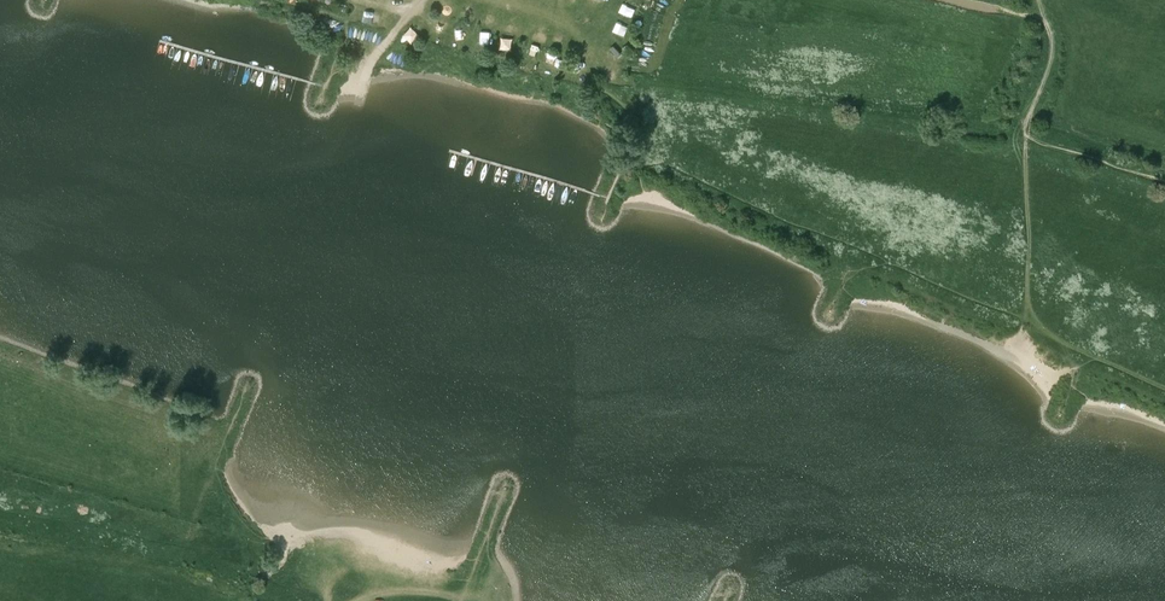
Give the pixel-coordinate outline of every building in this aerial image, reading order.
[(618,23),(613,30),(623,37),(628,29),(618,23)] [(550,27),(549,38),(560,40),(562,29),(550,27)] [(576,50),(577,40),(566,38),(564,49),(576,50)] [(557,68),(567,67),(567,56),(557,56),(557,68)]
